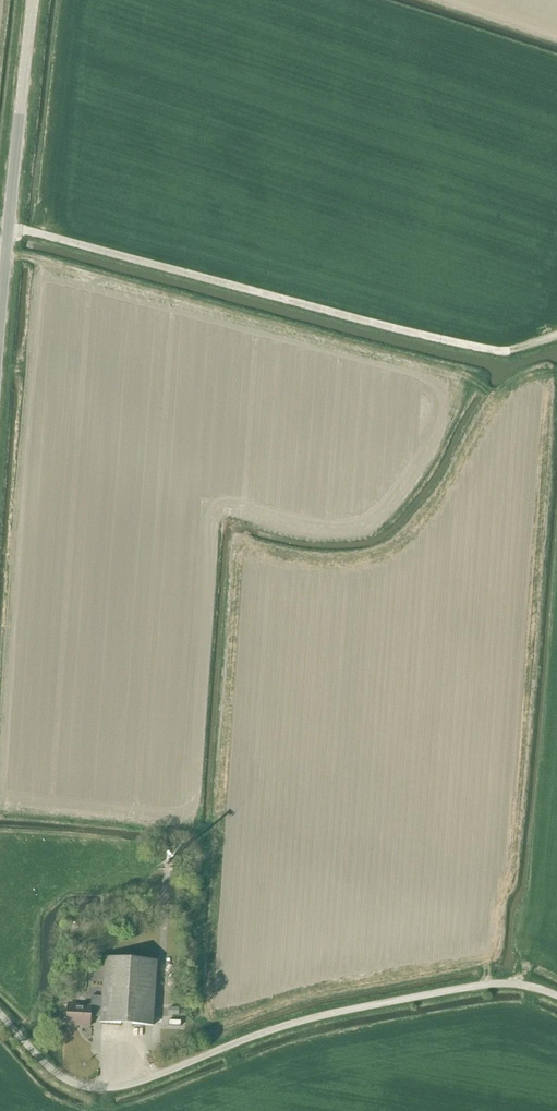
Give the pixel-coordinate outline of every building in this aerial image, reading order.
[(100,1022),(153,1026),(157,961),(104,958),(100,1022)] [(66,1024),(90,1025),(90,1017),(100,1017),(101,997),(92,996),(91,1006),(67,1004),(66,1024)]
